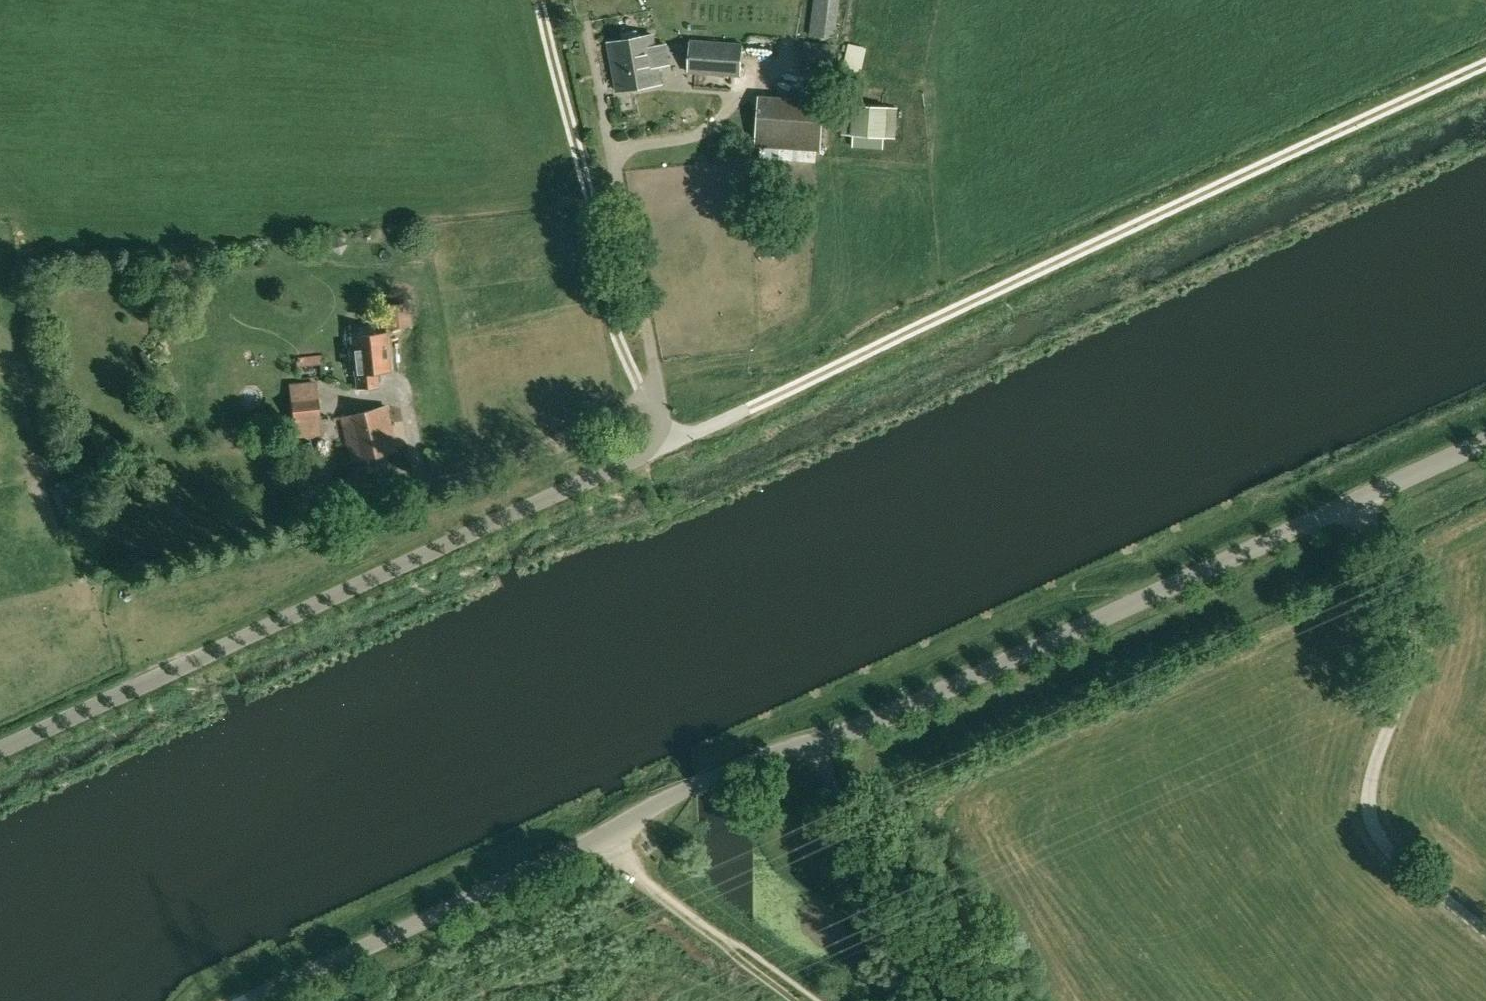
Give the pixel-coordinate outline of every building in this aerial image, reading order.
[(840,0),(813,0),(809,34),(835,38),(840,0)] [(618,90),(662,82),(653,33),(609,41),(618,90)] [(689,69),(723,73),(740,74),(743,43),(737,43),(692,39),(689,69)] [(830,63),(831,43),(803,40),(801,60),(830,63)] [(820,149),(823,100),(759,96),(756,145),(820,149)] [(897,106),(845,102),(843,132),(895,136),(897,106)] [(342,250),(346,244),(336,238),(330,248),(336,252),(342,250)] [(376,371),(390,369),(386,333),(350,337),(354,373),(355,373),(357,387),(377,385),(376,371)] [(294,437),(322,434),(316,380),(289,383),(294,437)] [(339,415),(351,463),(397,451),(386,404),(339,415)]
